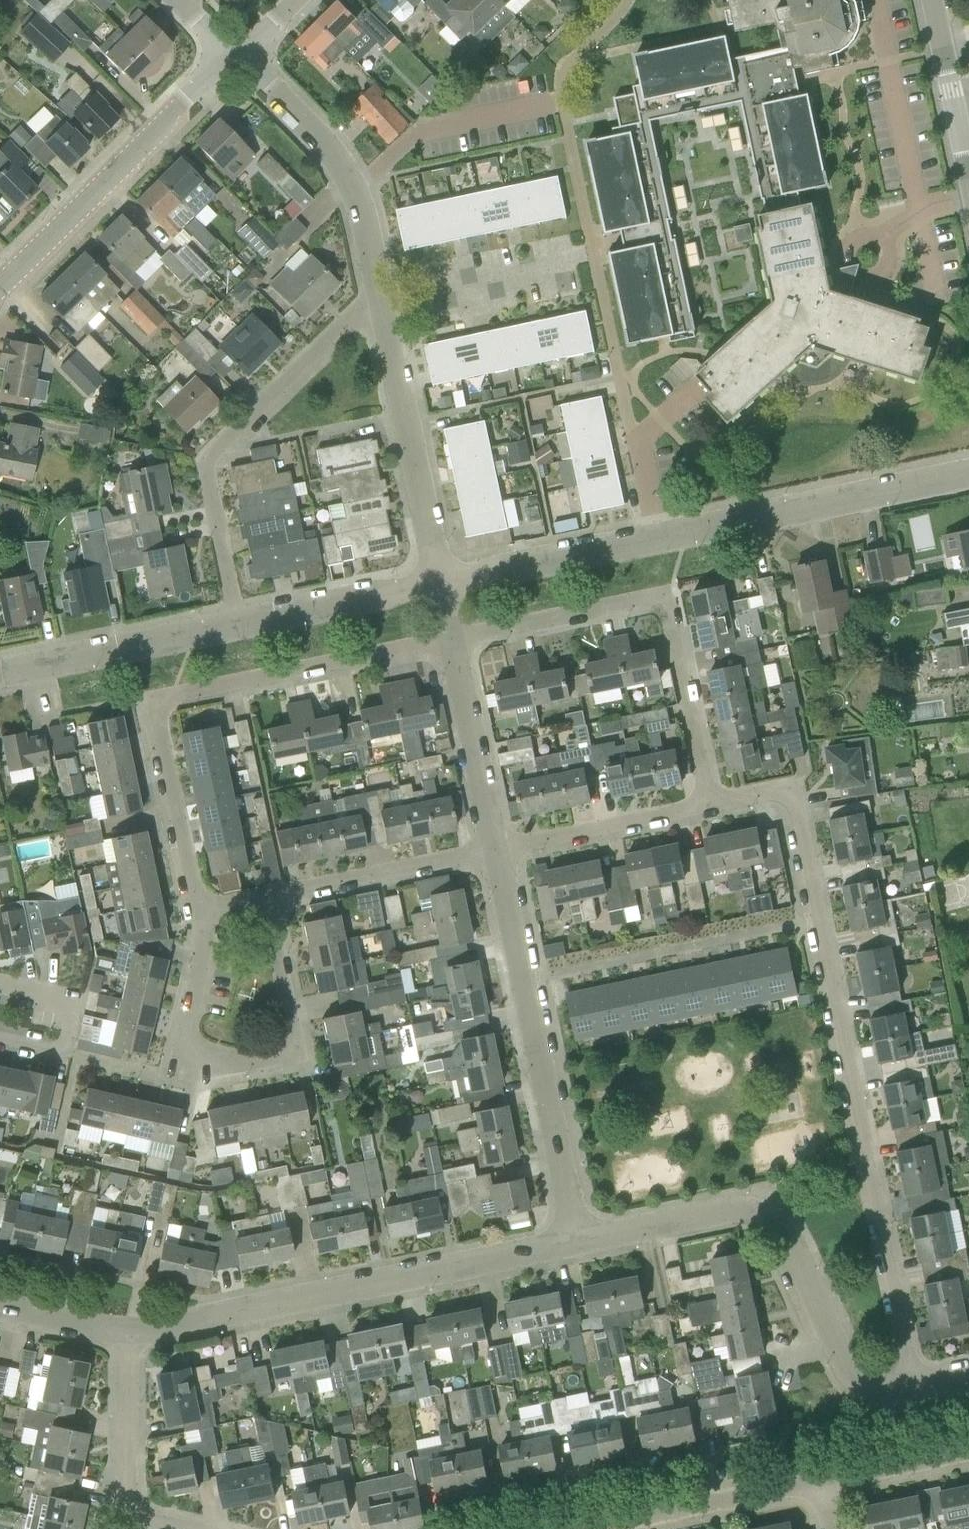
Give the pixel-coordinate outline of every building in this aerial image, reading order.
[(44,6),(39,0),(27,0),(39,12),(44,6)] [(73,1),(73,0),(51,0),(39,12),(49,23),(73,1)] [(237,10),(247,0),(227,0),(237,10)] [(382,4),(391,14),(394,18),(395,17),(401,22),(405,22),(415,13),(415,8),(422,0),(377,0),(382,4)] [(447,7),(440,0),(429,0),(425,3),(446,26),(461,42),(471,32),(447,7)] [(447,7),(471,32),(475,36),(505,7),(498,0),(455,0),(447,7)] [(570,19),(581,8),(574,0),(566,0),(558,8),(570,19)] [(783,49),(790,47),(795,70),(803,68),(805,75),(835,69),(832,56),(841,53),(849,47),(856,40),(860,31),(862,22),(857,3),(855,0),(729,0),(736,33),(777,24),(783,49)] [(357,18),(339,1),(318,22),(346,50),(366,31),(356,20),(357,19),(357,18)] [(382,4),(374,12),(383,22),(391,14),(382,4)] [(356,20),(366,31),(384,48),(395,37),(367,8),(357,18),(357,19),(356,20)] [(172,44),(138,9),(128,18),(136,26),(125,36),(152,64),(172,44)] [(39,12),(18,33),(52,64),(70,44),(49,23),(39,12)] [(325,71),(346,50),(318,22),(297,44),(314,62),(315,61),(325,71)] [(64,32),(84,52),(93,43),(73,23),(64,32)] [(98,48),(132,83),(152,64),(125,36),(118,28),(98,48)] [(542,42),(551,33),(546,28),(538,28),(532,33),(542,42)] [(764,200),(767,214),(802,207),(799,192),(817,188),(817,190),(830,187),(827,172),(825,172),(815,124),(816,124),(810,92),(802,94),(803,96),(801,96),(795,70),(790,47),(783,49),(732,60),(728,43),(730,43),(729,35),(697,42),(697,43),(649,53),(649,52),(633,55),(636,67),(637,67),(641,85),(634,87),(635,94),(615,99),(621,127),(613,129),(615,136),(598,140),(598,139),(585,141),(588,157),(590,157),(600,205),(599,205),(605,236),(613,235),(612,233),(621,231),(625,250),(616,252),(616,250),(608,252),(615,283),(616,283),(627,331),(625,331),(629,347),(641,344),(641,343),(670,337),(671,342),(696,337),(695,332),(697,332),(693,313),(692,314),(683,273),(685,273),(684,269),(680,270),(674,242),(678,242),(677,237),(673,238),(669,222),(674,221),(673,217),(669,218),(663,191),(667,190),(666,186),(665,186),(663,176),(664,176),(660,158),(659,158),(651,121),(679,115),(679,117),(697,113),(697,112),(707,110),(707,111),(711,110),(711,107),(743,99),(752,138),(748,139),(749,143),(750,143),(756,168),(754,169),(758,186),(759,186),(762,200),(764,200)] [(520,55),(508,67),(517,77),(530,64),(520,55)] [(509,72),(501,63),(492,71),(501,80),(509,72)] [(99,138),(118,120),(106,108),(108,107),(95,94),(94,95),(89,90),(90,89),(75,73),(64,84),(84,105),(75,114),(99,138)] [(375,140),(384,151),(410,127),(383,96),(363,116),(380,136),(375,140)] [(84,145),(86,143),(73,130),(72,132),(56,116),(24,147),(45,169),(58,156),(69,167),(88,149),(84,145)] [(231,179),(253,156),(219,121),(196,143),(231,179)] [(31,138),(20,126),(8,137),(19,149),(31,138)] [(37,189),(19,171),(29,161),(9,141),(0,149),(0,226),(37,189)] [(258,164),(294,200),(304,210),(314,200),(267,154),(258,164)] [(180,159),(159,180),(195,217),(206,206),(207,207),(217,197),(180,159)] [(456,167),(445,169),(447,178),(458,176),(456,167)] [(531,180),(540,225),(541,225),(540,223),(566,217),(566,220),(567,219),(558,175),(557,175),(557,177),(532,182),(531,180)] [(137,202),(174,239),(184,228),(195,238),(196,239),(198,239),(205,232),(205,230),(204,229),(206,227),(195,217),(159,180),(137,202)] [(540,225),(531,180),(530,180),(531,183),(505,188),(505,186),(504,186),(514,231),(514,230),(514,228),(539,223),(540,225)] [(478,191),(477,191),(487,236),(487,234),(513,229),(513,231),(514,231),(504,186),(504,188),(478,193),(478,191)] [(451,197),(460,242),(461,242),(460,240),(486,234),(486,236),(487,236),(477,191),(477,194),(452,199),(451,197)] [(395,199),(397,208),(406,253),(407,253),(407,251),(432,245),(433,247),(424,202),(423,203),(422,193),(395,199)] [(425,202),(424,202),(433,247),(434,247),(434,245),(459,240),(460,242),(451,197),(450,197),(451,199),(425,204),(425,202)] [(829,280),(826,265),(813,204),(802,207),(767,214),(760,216),(762,228),(757,229),(773,303),(703,366),(704,368),(696,376),(717,399),(711,404),(729,424),(785,373),(788,376),(797,383),(807,387),(818,387),(829,384),(838,378),(845,370),(850,359),(921,382),(932,349),(925,347),(931,328),(920,325),(922,320),(842,295),(844,289),(845,288),(844,287),(843,288),(836,280),(837,279),(836,278),(835,279),(834,279),(829,280)] [(112,253),(105,259),(135,290),(137,291),(145,283),(135,273),(156,252),(142,238),(143,237),(122,217),(99,239),(112,253)] [(280,246),(275,239),(255,218),(240,232),(265,260),(280,246)] [(307,230),(295,218),(293,221),(275,239),(280,246),(285,251),(307,230)] [(735,228),(736,234),(738,243),(753,240),(751,230),(750,224),(735,228)] [(192,273),(194,276),(202,283),(214,272),(185,244),(182,247),(174,255),(192,273)] [(192,273),(174,255),(170,250),(161,258),(159,260),(163,264),(181,283),(182,282),(192,273)] [(62,276),(98,312),(119,292),(104,276),(105,275),(84,254),(62,276)] [(311,257),(310,259),(292,276),(286,269),(270,284),(304,319),(319,305),(315,300),(321,294),(322,294),(334,282),(338,286),(339,285),(311,257)] [(231,272),(236,277),(243,270),(239,265),(231,272)] [(255,269),(246,279),(256,289),(265,279),(255,269)] [(98,312),(62,276),(40,297),(77,333),(98,312)] [(244,280),(230,294),(240,304),(254,291),(244,280)] [(166,320),(137,291),(135,290),(123,302),(152,332),(166,320)] [(585,309),(586,311),(560,317),(560,315),(559,315),(569,360),(568,358),(594,352),(595,354),(596,354),(586,309),(585,309)] [(302,322),(296,315),(288,322),(294,329),(302,322)] [(568,360),(569,360),(559,315),(559,317),(533,322),(533,320),(542,365),(542,363),(567,358),(568,360)] [(252,317),(219,348),(233,363),(232,363),(236,366),(237,365),(248,376),(249,374),(249,373),(252,370),(264,357),(265,358),(279,344),(252,317)] [(506,326),(515,371),(516,371),(515,369),(541,363),(541,365),(542,365),(533,320),(532,321),(532,323),(507,328),(506,326)] [(183,340),(165,321),(160,326),(169,335),(167,337),(176,347),(183,340)] [(514,371),(515,371),(506,326),(505,326),(505,328),(480,334),(479,332),(488,377),(489,376),(488,374),(514,369),(514,371)] [(48,337),(61,350),(68,342),(56,329),(48,337)] [(186,338),(209,360),(217,352),(200,335),(195,329),(186,338)] [(453,337),(452,337),(461,382),(462,382),(462,380),(487,375),(488,377),(479,332),(478,332),(479,334),(453,339),(453,337)] [(89,334),(83,339),(75,348),(99,371),(112,358),(89,334)] [(461,382),(452,337),(452,339),(426,345),(426,343),(425,343),(434,388),(435,388),(435,386),(461,380),(461,382)] [(206,382),(209,379),(218,370),(209,360),(186,338),(185,339),(184,339),(174,349),(185,359),(206,382)] [(40,348),(4,341),(0,361),(0,367),(1,362),(8,363),(2,393),(31,398),(40,348)] [(580,370),(581,372),(583,382),(602,378),(599,366),(580,370)] [(103,381),(90,367),(74,383),(88,396),(103,381)] [(195,379),(184,389),(177,381),(156,401),(164,409),(186,432),(205,413),(207,415),(220,403),(195,379)] [(545,381),(547,389),(555,388),(553,379),(545,381)] [(506,388),(493,391),(495,399),(507,397),(506,388)] [(493,400),(490,390),(481,392),(483,402),(493,400)] [(438,399),(441,409),(453,407),(451,396),(438,399)] [(563,404),(568,432),(608,424),(602,398),(605,398),(604,396),(563,404)] [(449,457),(492,448),(486,421),(443,430),(443,431),(446,431),(451,456),(449,457)] [(574,460),(617,450),(616,450),(614,450),(608,425),(611,424),(610,423),(608,424),(568,432),(557,434),(563,461),(574,459),(574,460)] [(109,444),(111,429),(81,424),(78,439),(109,444)] [(543,424),(530,427),(532,436),(545,433),(543,424)] [(31,480),(37,452),(33,451),(38,430),(12,425),(8,446),(0,445),(0,474),(31,480)] [(525,433),(518,428),(512,435),(520,440),(525,433)] [(322,480),(377,468),(371,439),(330,447),(330,448),(331,448),(333,458),(337,457),(338,461),(319,466),(322,480)] [(527,440),(506,445),(510,466),(532,461),(527,440)] [(278,458),(275,445),(250,450),(253,463),(232,468),(238,497),(293,486),(290,472),(276,474),(272,459),(278,458)] [(549,445),(539,451),(536,452),(538,465),(554,463),(552,459),(557,456),(549,445)] [(147,469),(165,465),(166,465),(163,451),(142,448),(147,469)] [(492,448),(449,457),(449,458),(452,458),(457,483),(454,484),(498,475),(495,462),(492,448)] [(574,460),(579,487),(623,477),(622,476),(620,477),(614,451),(617,451),(617,450),(574,460)] [(697,466),(698,466),(704,465),(705,464),(707,459),(707,458),(703,454),(702,453),(696,454),(696,455),(694,460),(694,461),(697,466)] [(139,518),(151,516),(170,512),(164,483),(168,482),(165,465),(147,469),(118,475),(125,515),(113,517),(105,507),(98,508),(100,514),(106,543),(134,537),(130,520),(139,518)] [(546,465),(539,466),(541,478),(549,476),(546,465)] [(339,489),(343,504),(383,496),(377,468),(322,480),(325,492),(339,489)] [(460,510),(460,511),(463,511),(504,502),(498,475),(454,484),(455,485),(457,484),(463,510),(460,510)] [(623,477),(579,487),(585,514),(629,504),(628,503),(626,504),(620,478),(623,477)] [(295,497),(293,486),(238,497),(244,524),(284,516),(281,501),(295,498),(295,497)] [(331,521),(334,535),(389,524),(383,496),(343,504),(346,518),(331,521)] [(538,496),(529,498),(531,506),(539,504),(538,496)] [(509,529),(504,502),(463,511),(468,536),(466,537),(466,538),(509,529)] [(249,552),(304,541),(298,513),(284,516),(244,524),(249,552)] [(106,543),(100,514),(87,517),(90,531),(78,534),(84,569),(64,573),(72,614),(108,607),(102,579),(114,576),(113,572),(110,556),(109,557),(106,543)] [(580,528),(578,517),(555,522),(557,532),(580,528)] [(327,566),(343,563),(394,552),(389,524),(334,535),(321,538),(327,566)] [(330,528),(321,530),(322,536),(332,535),(330,528)] [(305,541),(316,538),(314,530),(303,533),(305,541)] [(968,568),(968,532),(945,537),(949,555),(964,552),(967,568),(968,568)] [(0,536),(1,545),(21,544),(21,535),(0,536)] [(134,537),(106,543),(109,557),(110,556),(142,550),(142,549),(136,550),(134,537)] [(294,566),(321,560),(316,539),(304,541),(249,552),(252,565),(247,566),(250,580),(255,579),(255,581),(296,572),(296,571),(295,571),(294,566)] [(145,566),(152,598),(190,590),(190,589),(188,589),(183,564),(185,563),(181,546),(143,554),(145,566)] [(872,584),(896,580),(890,548),(866,553),(872,584)] [(142,550),(110,556),(113,572),(120,571),(145,566),(143,554),(142,550)] [(818,632),(831,630),(853,625),(847,592),(833,594),(826,561),(796,568),(806,613),(814,611),(818,632)] [(351,577),(349,567),(343,568),(345,578),(351,577)] [(14,626),(41,621),(32,576),(0,583),(0,590),(8,627),(14,626)] [(779,604),(777,596),(773,577),(758,580),(762,596),(764,608),(779,604)] [(699,621),(749,611),(747,599),(727,603),(724,587),(693,593),(699,621)] [(949,603),(947,588),(914,592),(915,592),(916,607),(949,603)] [(749,611),(699,621),(705,650),(735,643),(737,655),(760,651),(757,637),(753,637),(750,623),(761,621),(759,613),(765,612),(764,608),(749,611)] [(944,614),(947,631),(961,628),(964,647),(966,647),(968,647),(968,609),(944,614)] [(616,638),(626,687),(645,683),(648,699),(665,696),(660,672),(661,672),(661,671),(660,671),(655,650),(632,655),(628,636),(616,638)] [(589,674),(576,676),(581,697),(626,687),(616,638),(606,640),(610,660),(587,664),(589,674)] [(939,669),(968,666),(966,647),(964,647),(937,650),(939,669)] [(710,673),(715,699),(746,692),(762,689),(762,688),(769,687),(764,662),(762,663),(760,651),(737,655),(720,659),(723,670),(710,673)] [(537,654),(525,657),(534,706),(581,697),(576,676),(565,679),(563,669),(541,674),(537,654)] [(534,706),(525,657),(515,659),(519,678),(495,683),(502,712),(534,706)] [(442,705),(430,707),(428,697),(405,702),(401,682),(390,684),(400,733),(424,728),(426,736),(448,732),(442,705)] [(400,733),(390,684),(379,687),(383,706),(361,711),(360,711),(362,721),(350,724),(355,748),(367,745),(366,740),(400,733)] [(749,706),(746,692),(715,699),(720,724),(767,714),(767,713),(765,703),(749,706)] [(785,698),(787,709),(795,707),(795,708),(801,707),(801,706),(797,692),(789,694),(790,697),(785,698)] [(307,752),(342,745),(343,750),(355,748),(350,724),(339,726),(336,716),(325,718),(313,721),(309,701),(297,703),(307,752)] [(307,752),(297,703),(287,706),(291,725),(268,730),(273,758),(307,752)] [(668,708),(643,713),(646,725),(658,722),(670,720),(668,708)] [(769,724),(781,722),(783,730),(799,727),(795,708),(787,710),(787,709),(767,713),(767,714),(769,724)] [(753,728),(769,724),(767,714),(720,724),(726,748),(756,742),(756,740),(753,728)] [(87,724),(92,748),(127,741),(122,716),(87,724)] [(239,747),(252,744),(247,720),(234,722),(239,747)] [(682,783),(676,750),(674,751),(674,747),(664,749),(658,722),(646,725),(652,756),(653,755),(660,787),(682,783)] [(968,745),(968,722),(943,726),(946,748),(968,745)] [(55,756),(76,751),(72,736),(64,738),(61,725),(48,728),(55,756)] [(588,725),(586,725),(578,727),(575,728),(576,733),(589,731),(588,725)] [(182,734),(187,758),(222,751),(217,727),(182,734)] [(726,748),(731,773),(761,766),(758,752),(787,746),(789,760),(805,757),(800,731),(756,740),(756,742),(726,748)] [(50,763),(45,738),(26,741),(24,733),(2,737),(9,771),(50,763)] [(507,741),(509,752),(533,747),(531,737),(507,741)] [(631,765),(637,792),(660,787),(653,755),(652,756),(641,758),(637,738),(625,741),(626,746),(630,765),(631,765)] [(441,755),(452,753),(450,739),(435,742),(436,747),(437,756),(441,755)] [(852,786),(854,798),(869,795),(878,794),(876,780),(865,781),(859,739),(843,741),(844,747),(828,749),(829,763),(834,762),(838,788),(852,786)] [(97,771),(132,764),(127,741),(92,748),(97,771)] [(609,770),(614,797),(637,792),(631,765),(630,765),(626,746),(616,748),(615,742),(591,747),(597,772),(609,770)] [(558,753),(568,806),(591,801),(586,774),(597,772),(591,747),(558,753)] [(187,758),(192,781),(227,774),(222,751),(187,758)] [(248,770),(257,768),(253,751),(245,753),(248,770)] [(550,776),(539,778),(546,811),(568,806),(558,753),(546,756),(550,776)] [(419,771),(443,767),(441,755),(437,756),(416,760),(419,771)] [(59,779),(59,780),(69,777),(65,759),(55,761),(59,779)] [(526,782),(516,784),(523,815),(546,811),(539,778),(535,760),(523,762),(526,782)] [(97,771),(102,794),(137,787),(132,764),(97,771)] [(916,785),(913,767),(896,769),(898,788),(916,785)] [(248,770),(251,786),(260,785),(257,768),(248,770)] [(192,781),(197,805),(232,797),(227,774),(192,781)] [(85,792),(81,775),(69,777),(59,780),(63,797),(85,792)] [(421,782),(423,790),(425,802),(426,802),(432,834),(456,829),(453,819),(466,817),(461,791),(448,794),(449,797),(437,800),(433,779),(421,782)] [(410,839),(432,834),(426,802),(425,802),(423,790),(412,792),(410,784),(399,786),(400,789),(403,806),(410,839)] [(142,812),(137,787),(102,794),(107,819),(142,812)] [(297,806),(301,828),(277,832),(280,850),(294,847),(297,862),(319,858),(312,825),(313,825),(306,787),(297,788),(300,806),(297,806)] [(388,788),(365,793),(372,827),(384,825),(387,844),(410,839),(403,806),(392,808),(388,788)] [(905,790),(893,792),(896,807),(908,805),(905,790)] [(362,829),(372,827),(365,793),(342,797),(347,818),(336,820),(335,820),(342,853),(365,848),(362,829)] [(237,821),(232,797),(197,805),(202,829),(237,821)] [(257,817),(267,815),(263,798),(254,800),(257,817)] [(312,825),(319,858),(342,853),(335,820),(336,820),(332,800),(320,803),(324,822),(313,825),(312,825)] [(870,800),(855,803),(829,809),(831,820),(830,820),(835,843),(869,836),(869,835),(865,814),(873,813),(870,800)] [(257,817),(261,833),(270,831),(267,815),(257,817)] [(60,821),(51,818),(46,829),(55,832),(60,821)] [(98,818),(83,821),(86,834),(101,830),(98,818)] [(237,821),(202,829),(207,852),(242,844),(237,821)] [(753,830),(731,835),(743,890),(756,888),(751,864),(783,857),(778,829),(758,833),(757,829),(755,829),(756,830),(753,830)] [(88,846),(104,843),(101,830),(86,834),(88,846)] [(115,862),(151,855),(146,831),(110,838),(115,862)] [(843,877),(884,868),(884,867),(893,865),(891,855),(883,857),(880,846),(886,844),(884,832),(869,835),(869,836),(835,843),(839,865),(841,865),(843,877)] [(730,893),(743,890),(731,835),(707,840),(707,839),(706,840),(708,847),(694,850),(701,883),(716,880),(716,883),(728,881),(730,893)] [(272,838),(259,841),(263,863),(277,860),(272,838)] [(247,869),(242,844),(207,852),(212,876),(247,869)] [(0,847),(0,858),(12,855),(9,845),(0,847)] [(672,880),(684,878),(691,911),(706,908),(701,883),(694,850),(680,853),(679,845),(677,845),(677,846),(653,851),(664,905),(665,905),(677,903),(672,880)] [(908,863),(919,860),(917,849),(906,851),(908,862),(908,863)] [(635,888),(648,886),(656,927),(668,924),(667,919),(668,918),(665,905),(664,905),(653,851),(629,856),(629,855),(627,856),(633,887),(620,890),(624,909),(639,906),(635,888)] [(120,886),(156,878),(151,855),(115,862),(115,863),(120,886)] [(919,860),(908,863),(904,864),(908,884),(923,881),(919,860)] [(599,862),(574,867),(586,922),(598,919),(594,897),(606,894),(607,901),(604,902),(605,908),(609,907),(610,912),(624,909),(620,890),(619,886),(606,888),(600,861),(598,862),(599,862)] [(933,866),(923,868),(925,879),(936,877),(933,866)] [(556,905),(569,902),(574,924),(586,922),(574,867),(550,872),(549,872),(551,885),(538,888),(545,921),(559,918),(556,905)] [(844,887),(848,909),(892,900),(882,902),(878,881),(886,879),(884,868),(843,877),(845,886),(844,887)] [(93,892),(90,874),(79,876),(83,894),(93,892)] [(451,892),(448,877),(415,884),(421,913),(411,915),(414,927),(466,915),(461,890),(451,892)] [(125,909),(161,902),(156,878),(120,886),(125,909)] [(948,891),(947,892),(937,895),(936,895),(941,909),(952,906),(948,891)] [(83,894),(89,917),(100,915),(99,909),(97,909),(93,892),(83,894)] [(771,894),(745,899),(748,917),(774,911),(771,894)] [(406,928),(398,895),(385,898),(392,930),(406,928)] [(67,954),(89,949),(79,897),(57,901),(22,901),(25,916),(28,928),(42,925),(47,949),(65,945),(67,954)] [(309,947),(357,937),(344,939),(339,916),(338,916),(335,900),(310,905),(313,921),(304,923),(309,947)] [(854,931),(857,943),(899,934),(892,900),(848,909),(853,931),(854,931)] [(8,950),(10,959),(33,954),(28,928),(25,916),(22,901),(0,905),(0,911),(0,913),(0,951),(8,950)] [(385,926),(383,921),(379,901),(367,904),(372,929),(385,926)] [(130,934),(166,927),(161,902),(125,909),(130,934)] [(930,913),(916,916),(918,929),(933,926),(930,913)] [(440,948),(471,941),(466,915),(414,927),(416,937),(437,933),(440,948)] [(94,942),(103,940),(100,922),(90,924),(94,942)] [(967,940),(968,931),(966,927),(961,927),(957,929),(956,938),(958,942),(964,942),(967,940)] [(397,953),(392,930),(382,932),(375,933),(376,942),(379,942),(383,956),(397,953)] [(857,953),(862,975),(896,968),(891,946),(901,945),(899,934),(857,943),(859,953),(857,953)] [(309,947),(314,971),(349,963),(362,960),(357,937),(309,947)] [(113,972),(127,975),(163,983),(173,939),(135,941),(120,941),(113,972)] [(414,963),(436,959),(433,947),(411,951),(414,963)] [(797,994),(798,994),(789,949),(776,951),(777,956),(762,959),(761,955),(770,1000),(783,997),(783,996),(797,993),(797,994)] [(938,951),(923,954),(925,962),(939,959),(938,951)] [(770,1000),(761,955),(749,957),(750,962),(735,965),(734,960),(733,960),(743,1006),(756,1003),(755,1002),(763,1000),(769,999),(770,1000)] [(385,980),(369,983),(363,960),(362,960),(349,963),(314,971),(319,995),(360,986),(363,998),(387,993),(385,980)] [(743,1006),(733,960),(721,963),(722,968),(707,971),(707,966),(706,966),(715,1011),(728,1009),(728,1008),(742,1005),(742,1006),(743,1006)] [(481,988),(476,962),(443,969),(445,984),(426,987),(427,988),(429,998),(429,999),(481,988)] [(715,1011),(706,966),(694,969),(695,973),(680,976),(679,972),(678,972),(687,1017),(700,1014),(700,1013),(714,1010),(715,1011)] [(870,1007),(870,1008),(911,1000),(911,999),(902,1000),(896,968),(862,975),(867,998),(868,998),(870,1007)] [(687,1017),(678,972),(665,974),(666,979),(651,982),(650,978),(659,1023),(672,1020),(672,1019),(686,1016),(686,1017),(687,1017)] [(99,994),(103,977),(93,974),(89,991),(99,994)] [(127,975),(121,999),(157,1007),(163,983),(127,975)] [(659,1023),(650,978),(638,980),(639,985),(624,988),(623,983),(622,983),(632,1029),(645,1026),(644,1025),(658,1022),(659,1023)] [(933,994),(945,991),(943,981),(931,983),(933,994)] [(632,1029),(622,983),(611,986),(612,991),(597,994),(596,989),(595,989),(604,1034),(617,1032),(617,1030),(624,1029),(631,1028),(631,1029),(632,1029)] [(796,985),(798,994),(808,992),(806,983),(796,985)] [(455,1019),(486,1012),(481,988),(429,999),(431,1009),(439,1007),(455,1017),(455,1019)] [(604,1034),(595,989),(583,992),(584,996),(569,999),(568,995),(567,995),(576,1040),(590,1037),(589,1036),(596,1035),(604,1033),(604,1035),(604,1034)] [(387,993),(363,998),(365,1011),(406,1002),(404,990),(387,993)] [(99,994),(89,991),(85,1009),(95,1012),(99,994)] [(109,1008),(106,1020),(152,1030),(157,1007),(121,999),(119,1010),(109,1008)] [(909,1035),(909,1034),(905,1013),(913,1011),(911,1000),(870,1008),(872,1019),(871,1019),(875,1042),(909,1035)] [(371,1034),(379,1033),(381,1032),(379,1022),(362,1025),(359,1010),(324,1018),(329,1043),(371,1034)] [(111,1047),(146,1055),(152,1030),(106,1020),(116,1023),(111,1047)] [(414,1039),(433,1035),(430,1022),(411,1025),(414,1039)] [(92,1042),(95,1027),(82,1024),(79,1039),(92,1042)] [(416,1052),(454,1044),(452,1031),(433,1035),(414,1039),(416,1052)] [(909,1035),(875,1042),(880,1064),(881,1064),(884,1075),(928,1066),(921,1032),(909,1034),(909,1035)] [(379,1033),(371,1034),(329,1043),(334,1067),(375,1058),(377,1070),(403,1066),(400,1053),(383,1056),(379,1033)] [(426,1074),(426,1075),(496,1060),(491,1035),(459,1042),(460,1043),(450,1057),(424,1063),(426,1074)] [(930,1061),(955,1056),(952,1044),(928,1049),(930,1061)] [(501,1085),(496,1060),(426,1075),(429,1085),(456,1079),(458,1093),(466,1091),(467,1096),(462,1097),(463,1104),(468,1103),(503,1096),(503,1095),(496,1096),(494,1086),(501,1085)] [(884,1085),(889,1108),(923,1101),(918,1080),(930,1077),(928,1066),(884,1075),(886,1085),(884,1085)] [(30,1072),(29,1072),(28,1073),(8,1069),(0,1104),(0,1105),(21,1109),(30,1072)] [(21,1109),(37,1113),(57,1117),(63,1091),(51,1088),(53,1077),(30,1072),(21,1109)] [(951,1083),(953,1094),(966,1092),(964,1080),(951,1083)] [(341,1081),(333,1083),(330,1089),(331,1096),(338,1100),(345,1099),(349,1092),(347,1085),(341,1081)] [(79,1124),(103,1129),(111,1094),(87,1089),(79,1124)] [(309,1126),(302,1092),(278,1097),(285,1131),(309,1126)] [(104,1129),(127,1135),(135,1100),(111,1094),(103,1129),(104,1129)] [(278,1097),(254,1102),(261,1135),(264,1149),(288,1144),(285,1131),(278,1097)] [(895,1130),(897,1141),(944,1131),(938,1132),(936,1122),(942,1121),(937,1098),(923,1101),(889,1108),(894,1130),(895,1130)] [(150,1140),(158,1105),(135,1100),(127,1135),(150,1140)] [(254,1102),(231,1106),(238,1140),(261,1135),(254,1102)] [(440,1124),(472,1117),(468,1103),(463,1104),(437,1109),(440,1124)] [(174,1146),(182,1110),(158,1105),(150,1140),(174,1146)] [(213,1145),(238,1140),(231,1106),(207,1111),(213,1145)] [(456,1131),(458,1143),(511,1132),(506,1107),(474,1113),(477,1127),(456,1131)] [(957,1113),(959,1126),(968,1124),(968,1111),(957,1113)] [(430,1128),(428,1113),(395,1120),(398,1135),(406,1133),(430,1128)] [(79,1132),(66,1129),(65,1129),(62,1145),(76,1148),(79,1132)] [(903,1175),(945,1166),(945,1165),(950,1164),(944,1131),(897,1141),(899,1151),(898,1152),(903,1175)] [(511,1132),(458,1143),(460,1153),(482,1149),(484,1163),(516,1157),(511,1132)] [(371,1134),(359,1137),(363,1154),(374,1151),(371,1134)] [(53,1159),(55,1149),(41,1146),(39,1156),(53,1159)] [(214,1146),(195,1149),(197,1159),(185,1156),(179,1181),(191,1183),(193,1174),(194,1174),(196,1166),(217,1162),(214,1146)] [(239,1148),(243,1171),(255,1169),(250,1146),(239,1148)] [(324,1164),(320,1146),(310,1148),(314,1166),(324,1164)] [(423,1148),(427,1168),(441,1165),(437,1146),(423,1148)] [(179,1181),(185,1156),(173,1153),(169,1168),(167,1179),(179,1182),(179,1181)] [(119,1168),(121,1158),(104,1154),(101,1164),(119,1168)] [(121,1158),(119,1168),(137,1172),(139,1162),(121,1158)] [(363,1162),(371,1199),(385,1197),(377,1159),(364,1161),(363,1162)] [(260,1171),(267,1170),(265,1161),(258,1163),(260,1171)] [(332,1202),(342,1250),(355,1247),(355,1245),(367,1242),(365,1232),(376,1230),(370,1199),(371,1199),(363,1162),(346,1165),(353,1197),(332,1202)] [(444,1181),(445,1183),(476,1176),(473,1164),(442,1170),(444,1181)] [(275,1179),(287,1177),(289,1177),(287,1165),(268,1169),(270,1180),(275,1179)] [(908,1196),(911,1208),(955,1199),(955,1197),(952,1198),(945,1166),(903,1175),(907,1197),(908,1196)] [(211,1184),(231,1181),(229,1167),(209,1169),(211,1184)] [(91,1225),(98,1195),(96,1195),(101,1170),(91,1169),(86,1192),(79,1222),(91,1225)] [(270,1180),(268,1169),(267,1170),(260,1171),(251,1173),(253,1183),(270,1180)] [(128,1176),(108,1172),(106,1183),(115,1184),(115,1188),(125,1190),(128,1176)] [(489,1173),(476,1176),(445,1183),(452,1218),(457,1217),(470,1204),(469,1203),(493,1198),(497,1215),(527,1209),(521,1180),(492,1186),(489,1173)] [(289,1177),(287,1177),(294,1208),(308,1205),(301,1174),(289,1177)] [(275,1179),(282,1211),(294,1208),(287,1177),(275,1179)] [(146,1211),(158,1214),(165,1184),(153,1181),(146,1211)] [(171,1217),(177,1186),(165,1184),(158,1214),(171,1217)] [(406,1187),(415,1234),(430,1231),(429,1229),(441,1227),(436,1199),(420,1202),(417,1184),(406,1187)] [(54,1220),(58,1199),(60,1188),(50,1186),(48,1196),(36,1248),(60,1253),(66,1223),(54,1220)] [(384,1210),(389,1237),(402,1235),(402,1237),(415,1234),(406,1187),(395,1189),(399,1207),(384,1210)] [(70,1208),(69,1208),(66,1219),(79,1222),(86,1192),(73,1190),(70,1208)] [(36,1248),(48,1196),(36,1193),(31,1215),(19,1213),(21,1203),(8,1200),(1,1228),(13,1231),(10,1242),(36,1248)] [(911,1218),(916,1242),(950,1235),(945,1212),(957,1209),(955,1199),(911,1208),(913,1218),(911,1218)] [(306,1207),(315,1253),(327,1250),(328,1253),(342,1250),(332,1202),(306,1207)] [(109,1264),(120,1212),(108,1210),(103,1231),(90,1228),(84,1259),(109,1264)] [(120,1212),(109,1264),(134,1269),(140,1239),(144,1224),(130,1221),(131,1215),(120,1212)] [(257,1217),(267,1265),(281,1262),(280,1260),(293,1257),(287,1229),(272,1232),(269,1215),(268,1215),(257,1217)] [(257,1217),(232,1222),(232,1221),(220,1223),(223,1240),(227,1260),(238,1258),(241,1268),(253,1266),(253,1268),(267,1265),(257,1217)] [(163,1245),(157,1275),(182,1280),(193,1228),(182,1226),(177,1248),(163,1245)] [(204,1231),(193,1228),(182,1280),(207,1286),(210,1272),(229,1269),(227,1260),(223,1240),(214,1243),(202,1240),(204,1231)] [(916,1242),(921,1263),(922,1263),(924,1273),(968,1264),(968,1258),(967,1249),(953,1251),(950,1235),(916,1242)] [(703,1288),(718,1285),(749,1279),(743,1254),(713,1260),(715,1273),(705,1276),(683,1280),(681,1266),(665,1269),(670,1295),(703,1288)] [(924,1273),(926,1284),(925,1284),(930,1307),(964,1300),(960,1281),(968,1280),(968,1264),(924,1273)] [(633,1326),(632,1321),(646,1318),(638,1277),(626,1280),(625,1278),(612,1281),(623,1328),(633,1326)] [(754,1304),(749,1279),(718,1285),(721,1298),(690,1304),(692,1315),(754,1304)] [(595,1331),(582,1333),(582,1336),(588,1364),(629,1356),(623,1328),(612,1281),(598,1283),(598,1286),(586,1288),(591,1316),(603,1313),(606,1332),(595,1334),(595,1331)] [(582,1336),(582,1333),(581,1333),(576,1308),(563,1310),(560,1293),(548,1296),(547,1294),(533,1297),(543,1344),(554,1342),(550,1324),(566,1321),(570,1338),(582,1336)] [(531,1347),(543,1344),(533,1297),(520,1300),(520,1301),(508,1304),(514,1332),(527,1329),(531,1347)] [(966,1313),(968,1312),(968,1299),(964,1300),(930,1307),(934,1329),(935,1329),(938,1340),(968,1333),(968,1326),(966,1313)] [(726,1320),(728,1333),(758,1327),(754,1304),(692,1315),(694,1326),(726,1320)] [(455,1313),(465,1360),(475,1358),(471,1340),(487,1337),(481,1309),(469,1312),(469,1310),(455,1313)] [(453,1363),(465,1360),(455,1313),(441,1316),(442,1318),(430,1320),(434,1343),(435,1348),(450,1345),(453,1363)] [(669,1313),(653,1316),(660,1350),(673,1347),(676,1346),(675,1344),(669,1313)] [(394,1356),(409,1353),(408,1349),(403,1325),(391,1328),(391,1326),(378,1329),(387,1376),(398,1374),(394,1356)] [(734,1359),(764,1353),(758,1327),(728,1333),(713,1336),(715,1349),(731,1345),(734,1359)] [(387,1376),(378,1329),(363,1332),(364,1334),(351,1336),(357,1364),(358,1371),(361,1381),(374,1378),(374,1379),(387,1376)] [(312,1342),(298,1345),(308,1393),(319,1390),(317,1380),(332,1378),(334,1390),(348,1387),(345,1373),(341,1353),(328,1355),(325,1341),(313,1344),(312,1342)] [(517,1342),(503,1345),(510,1380),(524,1378),(517,1342)] [(693,1373),(691,1363),(687,1342),(675,1344),(676,1346),(673,1347),(679,1376),(693,1373)] [(422,1350),(424,1361),(431,1359),(436,1352),(435,1348),(434,1343),(421,1346),(422,1350)] [(298,1395),(308,1393),(298,1345),(285,1348),(285,1350),(273,1352),(278,1380),(294,1377),(298,1395)] [(496,1383),(510,1380),(503,1345),(488,1348),(496,1383)] [(23,1350),(18,1371),(32,1374),(36,1352),(23,1350)] [(42,1365),(50,1366),(48,1379),(84,1387),(89,1363),(52,1356),(52,1357),(44,1355),(42,1365)] [(237,1359),(242,1384),(256,1381),(257,1381),(254,1368),(252,1356),(237,1359)] [(620,1359),(626,1383),(636,1380),(630,1357),(620,1359)] [(694,1377),(723,1371),(721,1360),(720,1357),(717,1358),(691,1363),(693,1373),(694,1377)] [(418,1399),(432,1396),(430,1386),(424,1362),(411,1365),(411,1367),(418,1399)] [(216,1378),(213,1379),(210,1365),(192,1368),(160,1375),(166,1401),(218,1390),(218,1389),(216,1378)] [(2,1398),(8,1368),(0,1366),(0,1397),(2,1398)] [(259,1396),(273,1394),(267,1366),(254,1368),(257,1381),(256,1381),(259,1396)] [(726,1385),(723,1371),(694,1377),(696,1392),(726,1385)] [(721,1408),(773,1398),(768,1372),(737,1378),(740,1393),(718,1397),(721,1408)] [(27,1409),(36,1410),(35,1412),(73,1420),(76,1407),(79,1408),(84,1387),(48,1379),(33,1376),(27,1409)] [(430,1386),(432,1396),(442,1394),(441,1389),(435,1385),(430,1386)] [(479,1388),(486,1419),(497,1416),(491,1385),(479,1388)] [(640,1420),(646,1449),(670,1444),(661,1392),(638,1397),(636,1386),(624,1388),(630,1418),(642,1415),(642,1419),(640,1420)] [(466,1390),(473,1422),(486,1419),(479,1388),(466,1390)] [(591,1406),(602,1458),(626,1453),(620,1423),(620,1420),(630,1418),(624,1388),(611,1391),(613,1401),(602,1404),(591,1406)] [(186,1432),(200,1430),(213,1427),(218,1426),(213,1402),(220,1401),(218,1390),(166,1401),(171,1425),(185,1422),(187,1431),(186,1431),(186,1432)] [(661,1392),(670,1444),(696,1439),(690,1409),(676,1412),(671,1390),(661,1392)] [(298,1395),(299,1404),(310,1402),(308,1393),(298,1395)] [(570,1433),(576,1464),(602,1458),(591,1406),(569,1411),(566,1398),(554,1400),(560,1429),(571,1427),(572,1433),(570,1433)] [(721,1408),(723,1419),(745,1415),(747,1428),(778,1422),(773,1398),(721,1408)] [(542,1403),(548,1432),(560,1429),(554,1400),(542,1403)] [(372,1437),(365,1404),(352,1407),(359,1440),(372,1437)] [(71,1431),(73,1420),(35,1412),(36,1410),(27,1409),(25,1408),(20,1427),(38,1431),(35,1446),(83,1457),(88,1434),(71,1431)] [(700,1412),(705,1437),(718,1435),(713,1410),(700,1412)] [(342,1417),(345,1434),(354,1432),(351,1415),(342,1417)] [(263,1453),(276,1450),(270,1421),(256,1418),(263,1453)] [(521,1420),(532,1472),(557,1467),(551,1437),(537,1440),(532,1418),(521,1420)] [(501,1447),(507,1478),(532,1472),(521,1420),(510,1423),(515,1445),(501,1447)] [(277,1455),(291,1452),(285,1424),(270,1421),(276,1450),(277,1455)] [(2,1422),(0,1429),(0,1436),(11,1439),(15,1425),(2,1422)] [(439,1426),(441,1436),(452,1434),(449,1424),(439,1426)] [(203,1443),(205,1456),(219,1453),(213,1427),(200,1430),(203,1443)] [(452,1434),(463,1487),(488,1481),(482,1451),(468,1454),(463,1432),(452,1434)] [(438,1492),(463,1487),(452,1434),(441,1436),(443,1445),(419,1449),(420,1456),(421,1456),(427,1483),(436,1481),(438,1492)] [(350,1462),(345,1438),(332,1435),(337,1464),(350,1462)] [(210,1481),(205,1456),(203,1443),(182,1447),(184,1459),(164,1464),(171,1494),(200,1488),(199,1483),(210,1481)] [(37,1469),(34,1482),(81,1492),(85,1493),(85,1492),(73,1490),(76,1478),(79,1478),(83,1457),(35,1446),(30,1468),(37,1469)] [(251,1501),(276,1496),(270,1465),(256,1468),(251,1447),(240,1449),(251,1501)] [(251,1501),(240,1449),(229,1452),(233,1473),(219,1476),(226,1506),(251,1501)] [(416,1485),(427,1483),(421,1456),(420,1456),(404,1460),(406,1473),(391,1476),(391,1482),(401,1528),(426,1528),(416,1485)] [(315,1465),(325,1518),(351,1513),(345,1482),(331,1485),(326,1463),(315,1465)] [(295,1494),(301,1523),(325,1518),(315,1465),(304,1468),(309,1490),(295,1494)] [(355,1484),(359,1499),(363,1524),(373,1523),(374,1528),(401,1528),(391,1482),(391,1476),(355,1484)] [(33,1495),(28,1516),(81,1527),(85,1504),(78,1503),(81,1492),(34,1482),(32,1494),(33,1495)] [(967,1487),(943,1492),(942,1492),(948,1525),(962,1522),(963,1528),(968,1528),(968,1497),(967,1487)] [(919,1497),(917,1497),(892,1503),(898,1528),(925,1528),(919,1497)] [(867,1508),(871,1524),(872,1528),(898,1528),(892,1503),(867,1508)] [(871,1524),(867,1508),(850,1511),(853,1528),(871,1524)] [(81,1527),(28,1516),(25,1528),(80,1528),(81,1527)]
